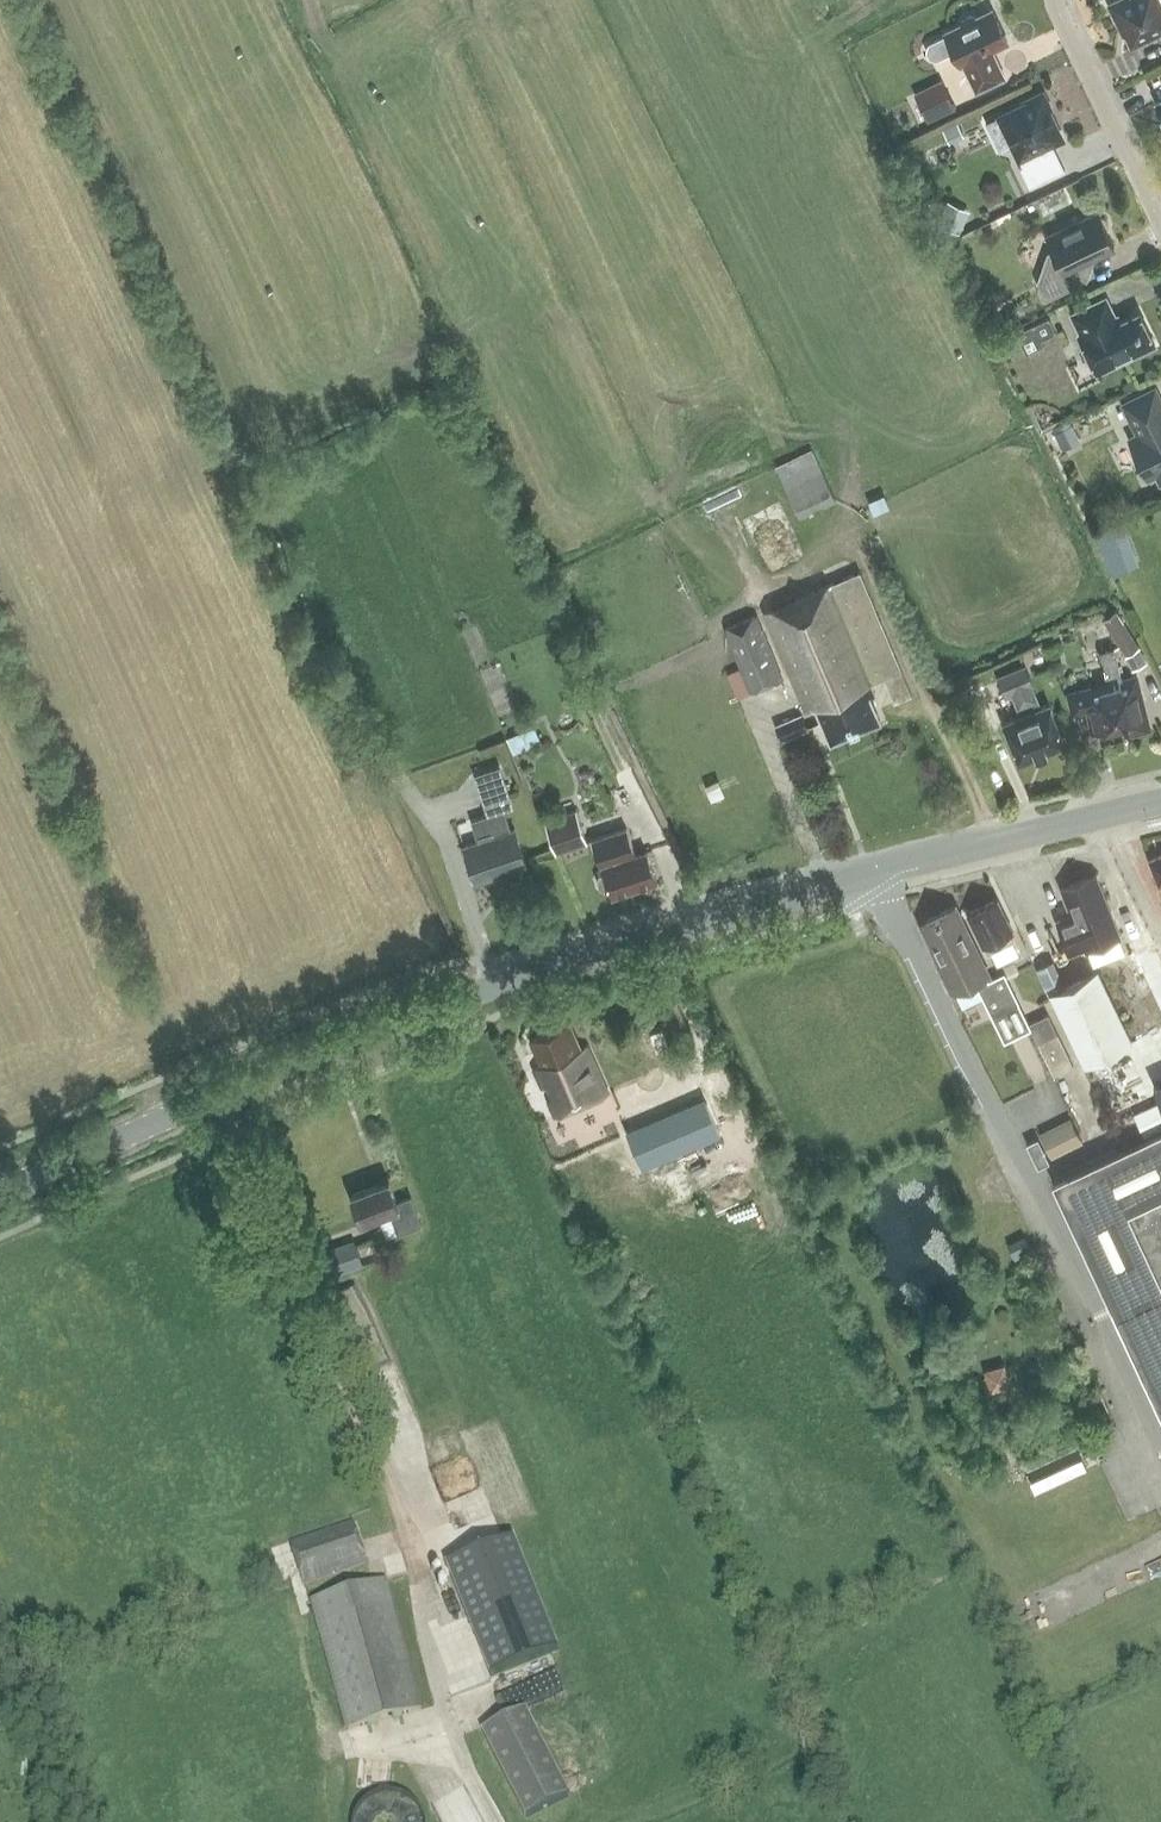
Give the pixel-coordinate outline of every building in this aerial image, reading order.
[(1158,0),(1119,0),(1108,6),(1118,26),(1120,25),(1131,48),(1160,33),(1160,6),(1158,0)] [(936,59),(953,51),(961,66),(964,64),(970,77),(969,77),(976,92),(1005,79),(998,63),(997,64),(991,51),(1008,43),(993,12),(978,19),(971,16),(962,21),(960,28),(928,44),(925,50),(929,56),(936,59)] [(947,89),(918,102),(927,121),(955,108),(947,89)] [(1030,187),(1065,171),(1052,145),(1063,140),(1049,112),(1052,110),(1043,93),(1026,101),(1027,104),(999,118),(1023,167),(1021,168),(1030,187)] [(938,224),(959,234),(969,212),(947,202),(938,224)] [(1098,212),(1046,237),(1053,251),(1048,253),(1037,284),(1046,301),(1081,284),(1072,267),(1114,247),(1107,231),(1108,226),(1105,219),(1100,217),(1098,212)] [(1098,374),(1155,346),(1139,313),(1118,323),(1106,298),(1072,315),(1081,334),(1079,335),(1098,374)] [(1048,318),(1023,329),(1025,333),(1018,336),(1026,353),(1042,345),(1039,339),(1055,333),(1048,318)] [(1121,401),(1138,434),(1130,438),(1149,478),(1156,475),(1160,484),(1160,483),(1160,397),(1155,385),(1121,401)] [(1071,424),(1053,432),(1061,448),(1079,440),(1071,424)] [(812,450),(776,467),(800,517),(836,500),(812,450)] [(893,703),(911,695),(859,573),(764,613),(806,712),(815,708),(829,742),(879,721),(869,697),(874,695),(870,686),(883,680),(893,703)] [(1139,647),(1116,610),(1101,619),(1126,656),(1133,669),(1147,662),(1139,647)] [(784,679),(757,615),(723,629),(739,668),(727,673),(737,698),(784,679)] [(1108,684),(1070,693),(1074,709),(1088,706),(1095,730),(1124,723),(1127,725),(1128,725),(1130,732),(1147,727),(1141,700),(1143,697),(1141,691),(1138,690),(1134,677),(1122,680),(1114,647),(1100,651),(1108,684)] [(1018,761),(1066,742),(1049,702),(1040,705),(1032,684),(1033,683),(1025,664),(998,675),(1006,695),(1012,692),(1020,713),(1002,720),(1018,761)] [(807,730),(801,714),(775,725),(781,740),(807,730)] [(541,743),(534,726),(506,738),(513,755),(541,743)] [(475,884),(526,867),(514,832),(510,833),(503,812),(513,809),(505,785),(478,793),(486,817),(470,822),(477,843),(463,848),(475,884)] [(575,810),(544,820),(555,853),(586,842),(575,810)] [(603,891),(608,890),(610,897),(656,882),(646,853),(634,857),(625,830),(591,842),(603,875),(598,876),(595,881),(598,889),(603,891)] [(1149,858),(1160,887),(1157,890),(1160,896),(1160,854),(1149,858)] [(1061,888),(1071,914),(1057,920),(1070,954),(1084,949),(1085,950),(1121,936),(1096,874),(1061,888)] [(988,955),(994,952),(1013,942),(1010,935),(1014,933),(998,899),(967,913),(983,947),(984,947),(988,955)] [(955,990),(975,980),(992,1016),(1019,1003),(1005,973),(989,981),(987,978),(989,977),(954,907),(922,922),(933,946),(935,945),(940,956),(938,957),(955,990)] [(1160,974),(1160,942),(1159,939),(1135,950),(1149,980),(1160,974)] [(1036,968),(1048,993),(1064,986),(1052,960),(1036,968)] [(1064,986),(1048,993),(1083,1066),(1132,1042),(1098,970),(1064,986)] [(1074,1066),(1048,1014),(1028,1023),(1054,1076),(1074,1066)] [(555,1118),(608,1095),(586,1047),(580,1049),(569,1023),(529,1041),(532,1049),(507,1060),(519,1087),(537,1079),(555,1118)] [(1151,1085),(1160,1105),(1160,1080),(1151,1085)] [(707,1101),(626,1136),(641,1170),(722,1134),(707,1101)] [(1052,1181),(1160,1415),(1160,1130),(1052,1181)] [(1037,1138),(1026,1143),(1037,1167),(1049,1161),(1037,1138)] [(397,1235),(421,1226),(411,1198),(396,1203),(388,1182),(350,1196),(360,1223),(389,1213),(397,1235)] [(1015,1259),(1032,1251),(1024,1235),(1007,1244),(1015,1259)] [(354,1239),(326,1249),(335,1275),(363,1265),(354,1239)] [(992,1366),(997,1389),(1019,1384),(1013,1361),(992,1366)] [(353,1521),(289,1542),(303,1585),(367,1564),(353,1521)] [(446,1565),(490,1676),(557,1650),(513,1538),(446,1565)] [(422,1709),(386,1580),(310,1601),(346,1730),(422,1709)] [(526,1709),(481,1732),(525,1818),(570,1795),(526,1709)] [(364,1821),(420,1821),(426,1804),(375,1788),(364,1821)]
